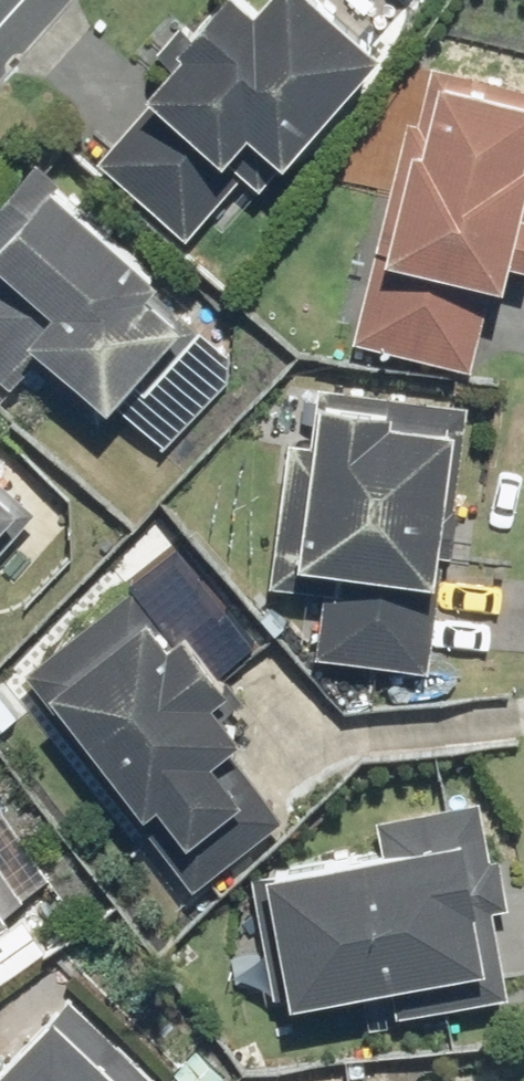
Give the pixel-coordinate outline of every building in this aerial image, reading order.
[(195,237),(215,216),(231,233),(269,194),(230,156),(258,126),(286,153),(389,48),(340,0),(265,0),(262,3),(258,0),(221,0),(149,75),(158,83),(99,144),(195,237)] [(515,272),(523,234),(523,75),(439,56),(424,123),(411,120),(394,195),(386,193),(375,240),(428,252),(426,259),(498,275),(500,269),(515,272)] [(94,416),(189,315),(158,286),(166,277),(42,160),(0,204),(0,372),(15,386),(37,363),(94,416)] [(426,259),(428,252),(375,240),(355,330),(479,359),(496,285),(424,268),(426,259)] [(456,566),(464,392),(322,386),(320,442),(284,441),(277,589),(316,591),(313,654),(436,660),(440,565),(456,566)] [(26,498),(0,476),(0,527),(26,498)] [(181,634),(139,579),(28,662),(193,883),(230,856),(207,826),(250,793),(218,750),(248,728),(221,691),(231,683),(190,628),(181,634)] [(55,881),(0,786),(0,917),(55,881)] [(488,845),(482,797),(374,812),(378,847),(250,864),(267,995),(489,966),(473,847),(488,845)] [(67,988),(0,1064),(0,1080),(173,1080),(67,988)]
